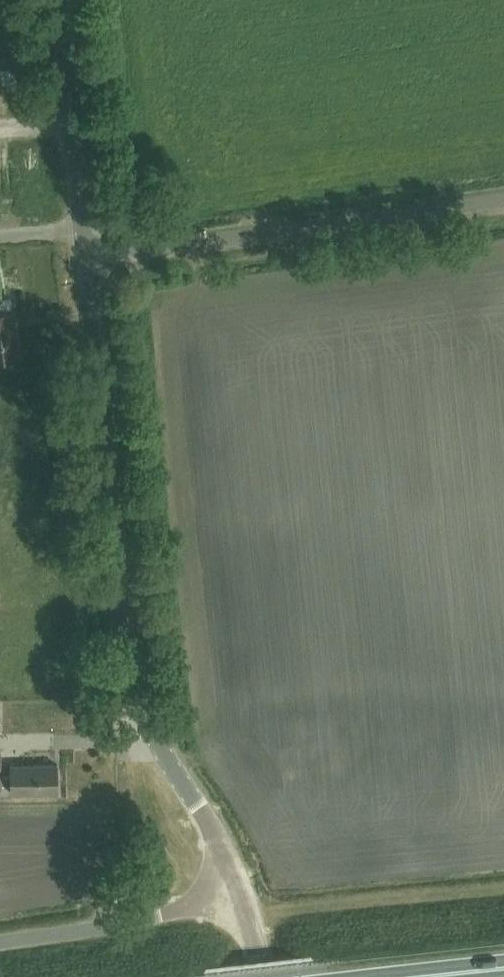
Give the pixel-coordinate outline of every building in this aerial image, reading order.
[(19,357),(13,311),(1,313),(0,307),(0,360),(19,357)] [(58,791),(57,764),(11,765),(11,775),(1,775),(0,752),(0,788),(1,788),(1,784),(11,784),(12,793),(58,791)]
